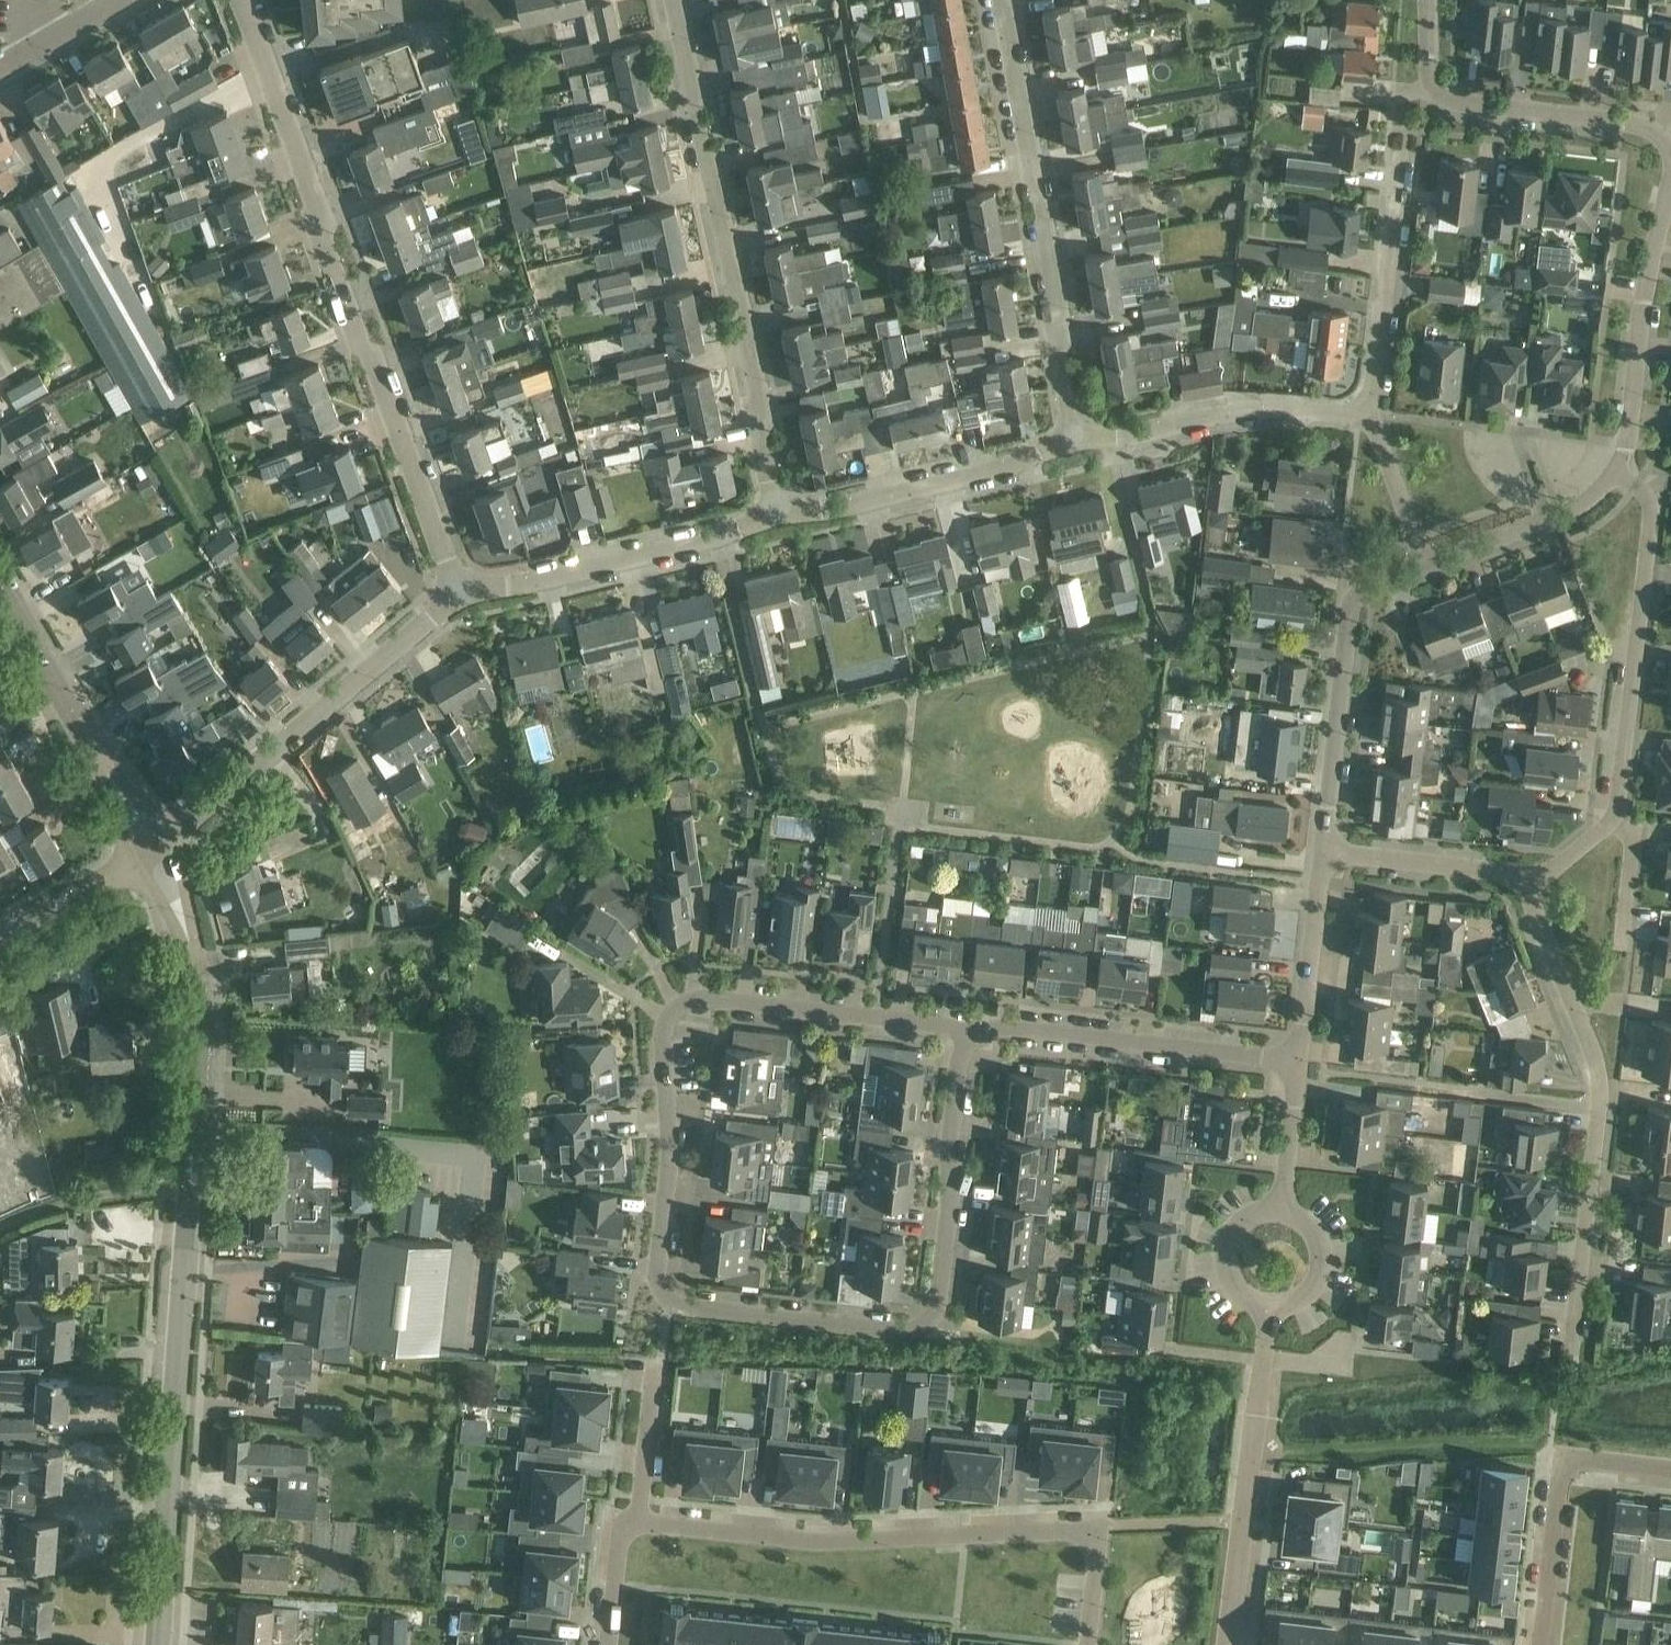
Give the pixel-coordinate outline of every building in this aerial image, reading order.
[(307,33),(335,30),(335,27),(358,26),(357,20),(378,18),(378,12),(403,10),(402,0),(304,0),(307,33)] [(423,18),(459,10),(457,0),(421,0),(423,18)] [(521,9),(524,24),(525,23),(525,22),(582,9),(583,11),(586,10),(586,9),(584,0),(519,0),(521,9)] [(853,20),(869,17),(865,0),(850,3),(853,20)] [(961,3),(960,0),(903,0),(905,14),(922,11),(934,9),(934,8),(961,3)] [(1497,0),(1472,0),(1468,28),(1470,28),(1470,23),(1485,25),(1481,57),(1507,60),(1513,2),(1497,0)] [(1525,0),(1524,10),(1521,32),(1522,32),(1523,27),(1538,29),(1534,60),(1558,63),(1558,68),(1566,5),(1525,0)] [(1074,31),(1090,29),(1105,26),(1118,23),(1116,10),(1087,15),(1084,1),(1042,9),(1047,36),(1074,31)] [(1306,36),(1376,40),(1378,3),(1346,1),(1344,25),(1323,23),(1322,25),(1292,23),(1292,33),(1306,34),(1306,36)] [(586,10),(583,11),(589,40),(590,40),(618,34),(611,3),(586,9),(586,10)] [(742,6),(713,12),(719,37),(776,26),(772,5),(771,3),(770,3),(743,9),(742,6)] [(922,11),(928,41),(940,39),(966,35),(961,3),(934,8),(934,9),(922,11)] [(192,30),(196,27),(183,5),(142,29),(165,68),(202,47),(192,30)] [(1564,23),(1565,18),(1566,5),(1558,68),(1584,71),(1588,34),(1603,36),(1606,10),(1590,8),(1588,26),(1564,23)] [(1287,25),(1289,12),(1278,10),(1276,23),(1287,25)] [(1606,10),(1603,36),(1618,38),(1615,70),(1639,73),(1638,78),(1639,78),(1645,27),(1620,24),(1622,12),(1606,10)] [(823,19),(827,37),(840,34),(836,16),(823,19)] [(1646,27),(1645,27),(1639,78),(1664,81),(1668,49),(1670,50),(1670,23),(1646,20),(1646,27)] [(859,22),(854,35),(869,42),(875,28),(859,22)] [(782,45),(777,25),(776,26),(719,37),(725,63),(746,59),(753,57),(753,55),(769,51),(773,67),(805,60),(802,45),(801,41),(782,45)] [(1092,43),(1090,29),(1074,31),(1047,36),(1052,65),(1079,60),(1076,46),(1092,43)] [(1284,33),(1270,31),(1267,46),(1276,47),(1282,42),(1284,33)] [(966,35),(940,39),(940,43),(922,46),(924,58),(894,63),(897,79),(927,74),(945,70),(972,66),(966,35)] [(1340,76),(1351,76),(1373,78),(1376,40),(1306,36),(1305,45),(1320,46),(1319,48),(1330,49),(1328,70),(1341,71),(1340,76)] [(409,39),(385,48),(362,56),(361,54),(320,69),(337,117),(379,102),(379,101),(426,84),(409,39)] [(590,40),(589,41),(561,47),(565,65),(594,58),(590,40)] [(86,61),(102,89),(105,93),(90,101),(109,133),(110,133),(115,141),(125,135),(120,127),(123,125),(112,105),(125,97),(142,126),(175,108),(165,92),(157,79),(143,87),(117,43),(86,61)] [(640,44),(618,49),(612,50),(615,64),(569,74),(572,88),(646,72),(640,44)] [(1107,51),(1093,53),(1096,70),(1126,65),(1127,65),(1124,48),(1107,51)] [(419,90),(426,108),(451,100),(475,91),(462,56),(445,62),(451,79),(419,90)] [(777,85),(817,76),(813,59),(805,60),(773,67),(777,85)] [(874,62),(859,65),(862,84),(878,81),(874,62)] [(1129,80),(1126,65),(1096,70),(1099,85),(1129,80)] [(945,70),(951,102),(977,97),(972,66),(945,70)] [(208,68),(188,79),(165,92),(175,108),(198,96),(217,86),(208,68)] [(624,105),(630,104),(652,99),(646,72),(572,88),(575,102),(592,98),(592,102),(622,95),(624,105)] [(31,93),(28,95),(42,120),(43,119),(52,134),(94,109),(78,81),(66,88),(59,77),(42,87),(40,83),(29,89),(31,93)] [(730,89),(736,116),(797,102),(794,89),(759,97),(757,83),(730,89)] [(1057,91),(1062,118),(1124,106),(1123,97),(1103,100),(1102,96),(1085,99),(1083,86),(1057,91)] [(1309,86),(1308,101),(1339,104),(1340,88),(1309,86)] [(886,97),(866,101),(868,116),(889,112),(886,97)] [(951,102),(956,133),(983,128),(977,97),(951,102)] [(786,146),(814,140),(810,120),(802,122),(797,102),(736,116),(742,143),(768,137),(765,124),(781,121),(786,146)] [(1303,104),(1302,118),(1323,120),(1324,106),(1303,104)] [(362,184),(363,187),(391,176),(384,155),(430,138),(426,123),(436,119),(432,106),(426,108),(373,127),(378,141),(350,152),(357,169),(352,171),(358,186),(362,184)] [(557,132),(608,122),(605,106),(574,112),(574,115),(554,119),(557,132)] [(1067,147),(1088,143),(1098,141),(1096,125),(1134,119),(1132,106),(1125,107),(1124,106),(1062,118),(1067,147)] [(149,155),(153,173),(172,165),(173,166),(172,162),(237,139),(227,111),(193,123),(194,123),(181,127),(178,142),(178,144),(168,148),(167,146),(149,155)] [(486,119),(492,146),(503,144),(497,117),(486,119)] [(926,137),(940,136),(937,120),(924,122),(926,137)] [(6,189),(17,182),(8,165),(20,158),(24,164),(37,157),(22,133),(10,140),(7,133),(0,121),(0,179),(6,189)] [(37,123),(22,132),(22,133),(37,157),(50,180),(66,171),(37,123)] [(1327,159),(1326,161),(1340,163),(1364,166),(1369,129),(1331,124),(1327,159)] [(657,125),(629,131),(571,143),(577,171),(601,167),(663,154),(657,125)] [(1196,138),(1194,125),(1181,127),(1184,140),(1196,138)] [(960,165),(967,163),(988,159),(983,128),(956,133),(940,136),(926,137),(912,140),(916,160),(931,157),(931,154),(946,151),(949,166),(959,164),(960,165)] [(849,132),(853,149),(864,147),(861,129),(849,132)] [(1111,135),(1114,151),(1145,146),(1142,130),(1111,135)] [(480,134),(464,139),(471,161),(487,156),(480,134)] [(213,177),(226,173),(247,165),(237,139),(172,162),(173,166),(176,175),(208,163),(213,177)] [(747,168),(753,195),(823,180),(820,167),(805,170),(803,159),(818,155),(814,140),(786,146),(789,159),(747,168)] [(503,144),(492,146),(504,188),(505,188),(505,187),(518,185),(512,159),(509,142),(503,144)] [(1114,151),(1117,170),(1148,165),(1145,146),(1114,151)] [(1182,173),(1190,166),(1188,156),(1179,153),(1171,159),(1173,169),(1182,173)] [(663,154),(601,167),(603,179),(587,182),(582,192),(589,196),(611,191),(611,187),(626,184),(625,179),(639,175),(641,187),(669,181),(663,154)] [(1340,163),(1326,161),(1327,159),(1286,154),(1283,179),(1337,186),(1340,163)] [(1473,201),(1478,164),(1443,160),(1436,212),(1461,215),(1459,231),(1482,233),(1486,203),(1473,201)] [(420,163),(402,169),(406,182),(425,176),(420,163)] [(1072,173),(1076,201),(1134,191),(1132,180),(1118,183),(1117,178),(1101,181),(1098,168),(1072,173)] [(1535,220),(1538,194),(1541,172),(1508,168),(1503,205),(1490,203),(1487,225),(1486,236),(1509,239),(1512,217),(1535,220)] [(454,183),(449,169),(422,179),(427,193),(454,183)] [(50,180),(52,182),(17,202),(40,242),(64,288),(148,435),(162,427),(154,415),(194,393),(179,350),(174,335),(173,333),(171,331),(161,334),(155,322),(137,294),(154,284),(142,250),(121,262),(77,185),(69,190),(62,177),(70,173),(70,171),(67,173),(66,171),(50,180)] [(1541,221),(1572,224),(1594,227),(1599,179),(1560,174),(1558,193),(1555,195),(1555,198),(1544,197),(1541,221)] [(164,208),(197,196),(196,194),(212,188),(208,177),(180,187),(170,191),(174,202),(163,205),(164,208)] [(823,181),(823,180),(753,195),(759,222),(803,213),(800,200),(814,196),(814,194),(816,193),(814,183),(823,181)] [(518,185),(505,187),(505,188),(515,228),(570,216),(564,193),(534,200),(530,182),(518,185)] [(947,182),(915,188),(917,204),(950,198),(947,182)] [(254,188),(227,197),(228,198),(210,205),(213,212),(208,214),(218,241),(268,224),(254,188)] [(878,207),(876,196),(874,189),(839,197),(844,217),(878,210),(878,207)] [(967,194),(970,211),(937,216),(939,227),(998,217),(994,190),(967,194)] [(1081,229),(1103,225),(1108,224),(1108,223),(1121,221),(1118,208),(1140,204),(1138,190),(1134,191),(1076,201),(1081,229)] [(431,220),(426,206),(421,192),(392,203),(371,210),(376,224),(373,225),(372,227),(375,236),(377,237),(381,236),(381,238),(427,221),(431,220)] [(197,196),(164,208),(171,227),(204,215),(197,196)] [(1359,211),(1337,208),(1310,205),(1306,242),(1354,248),(1359,211)] [(615,225),(611,207),(570,216),(574,235),(615,226),(615,225)] [(680,235),(675,207),(653,211),(647,213),(647,214),(620,220),(625,246),(680,235)] [(1125,216),(1128,234),(1159,229),(1156,211),(1125,216)] [(867,227),(869,240),(880,237),(874,213),(859,216),(862,228),(867,227)] [(964,247),(965,250),(1003,244),(998,217),(939,227),(941,237),(950,236),(954,237),(957,238),(960,240),(963,243),(964,247)] [(809,241),(840,234),(837,219),(806,226),(809,241)] [(427,221),(381,238),(382,240),(379,241),(378,244),(381,252),(383,253),(387,252),(392,266),(422,255),(458,241),(453,228),(432,235),(427,221)] [(64,288),(40,242),(23,251),(9,227),(0,233),(0,254),(5,262),(0,265),(0,326),(64,288)] [(1128,234),(1131,252),(1162,246),(1159,229),(1128,234)] [(422,255),(427,268),(453,259),(480,249),(475,235),(458,241),(422,255)] [(609,249),(612,264),(641,258),(643,271),(660,268),(686,262),(680,235),(625,246),(609,249)] [(1326,269),(1328,251),(1239,240),(1237,258),(1290,265),(1290,266),(1326,269)] [(823,248),(793,254),(791,242),(764,248),(770,274),(826,262),(823,248)] [(248,257),(232,263),(236,276),(243,274),(250,296),(260,292),(260,293),(289,282),(287,279),(291,277),(287,265),(283,266),(275,245),(247,255),(248,257)] [(480,249),(453,259),(457,272),(485,262),(480,249)] [(933,272),(964,267),(961,251),(930,257),(933,272)] [(1091,283),(1156,272),(1154,256),(1115,263),(1113,251),(1086,255),(1091,283)] [(907,252),(887,256),(892,281),(912,277),(907,252)] [(158,276),(170,263),(159,253),(148,265),(158,276)] [(219,255),(190,265),(177,270),(184,289),(226,274),(219,255)] [(1416,255),(1414,271),(1430,273),(1431,263),(1425,256),(1416,255)] [(800,286),(823,281),(840,278),(843,272),(840,260),(826,262),(770,274),(776,301),(802,296),(800,286)] [(1211,267),(1214,286),(1235,283),(1232,264),(1211,267)] [(1535,287),(1540,288),(1540,289),(1554,291),(1554,290),(1564,291),(1574,292),(1577,268),(1538,264),(1535,287)] [(1307,280),(1324,282),(1326,269),(1290,266),(1288,278),(1293,283),(1302,284),(1307,280)] [(964,267),(933,272),(935,288),(958,284),(958,283),(966,281),(964,267)] [(581,299),(632,288),(628,270),(577,281),(581,299)] [(1159,286),(1156,272),(1091,283),(1096,311),(1123,306),(1120,293),(1159,286)] [(963,310),(1013,301),(1009,274),(966,281),(958,283),(958,284),(963,310)] [(414,328),(435,320),(459,311),(446,277),(430,283),(429,283),(401,293),(414,328)] [(1429,296),(1450,298),(1462,300),(1464,282),(1431,278),(1429,296)] [(1236,295),(1231,329),(1234,329),(1256,332),(1266,333),(1277,335),(1295,337),(1296,338),(1343,343),(1347,313),(1312,309),(1311,320),(1291,318),(1291,314),(1255,309),(1256,297),(1258,283),(1239,281),(1238,295),(1236,295)] [(816,289),(820,307),(847,301),(843,284),(816,289)] [(632,288),(581,299),(585,315),(605,310),(606,312),(635,306),(632,288)] [(692,289),(671,293),(646,298),(649,312),(634,316),(637,329),(621,333),(698,317),(692,289)] [(1590,305),(1591,294),(1574,292),(1564,291),(1563,302),(1590,305)] [(1143,316),(1179,310),(1176,294),(1140,300),(1143,316)] [(795,313),(816,308),(813,295),(792,300),(795,313)] [(534,300),(522,304),(529,325),(542,320),(534,300)] [(847,301),(820,307),(824,324),(851,318),(847,301)] [(945,327),(988,319),(991,333),(1018,328),(1013,301),(963,310),(959,310),(947,313),(947,312),(943,313),(945,327)] [(1219,304),(1217,315),(1231,317),(1233,301),(1219,304)] [(297,304),(276,312),(272,313),(272,314),(247,323),(253,340),(266,336),(265,333),(277,328),(284,347),(309,338),(297,304)] [(474,320),(498,312),(485,316),(481,307),(471,311),(474,320)] [(1179,310),(1143,316),(1146,329),(1181,323),(1179,310)] [(474,320),(471,322),(477,340),(505,330),(498,312),(474,320)] [(878,337),(901,332),(898,316),(875,321),(878,337)] [(682,349),(704,344),(698,317),(621,333),(624,348),(665,338),(668,352),(676,350),(682,349)] [(788,356),(844,343),(841,331),(811,337),(808,324),(782,329),(788,356)] [(174,335),(179,350),(199,342),(198,339),(209,336),(205,326),(196,329),(195,327),(174,335)] [(1234,329),(1232,346),(1254,349),(1256,332),(1234,329)] [(919,330),(904,333),(907,349),(922,346),(919,330)] [(1101,337),(1105,365),(1164,355),(1178,352),(1175,338),(1141,345),(1138,331),(1101,337)] [(1542,381),(1540,398),(1539,406),(1573,410),(1577,410),(1583,360),(1558,357),(1560,336),(1535,332),(1534,339),(1534,341),(1529,379),(1542,381)] [(953,355),(983,350),(980,333),(938,340),(941,355),(953,353),(953,355)] [(1266,333),(1264,350),(1275,351),(1277,335),(1266,333)] [(1295,337),(1292,363),(1306,365),(1305,367),(1305,370),(1340,374),(1343,343),(1296,338),(1295,337)] [(433,382),(459,373),(459,371),(475,365),(469,351),(465,339),(449,344),(449,343),(423,352),(433,382)] [(1457,396),(1459,374),(1463,343),(1424,339),(1417,392),(1457,396)] [(844,343),(788,356),(793,383),(820,377),(830,375),(828,363),(847,358),(844,343)] [(1200,371),(1181,374),(1185,396),(1221,389),(1220,385),(1224,384),(1229,343),(1197,349),(1200,371)] [(1478,399),(1503,402),(1511,403),(1514,377),(1526,379),(1529,357),(1530,348),(1504,345),(1502,360),(1483,357),(1478,399)] [(978,367),(984,392),(1028,385),(1023,358),(986,365),(983,350),(953,355),(946,357),(951,377),(952,376),(951,371),(978,367)] [(243,376),(272,365),(267,351),(238,361),(243,376)] [(636,373),(665,367),(662,351),(632,357),(636,373)] [(1164,355),(1105,365),(1108,379),(1103,380),(1105,392),(1110,391),(1110,393),(1169,383),(1164,355)] [(946,357),(930,360),(929,358),(903,364),(908,383),(909,389),(922,439),(949,433),(942,407),(929,410),(925,392),(931,391),(930,383),(941,380),(941,379),(951,377),(946,357)] [(270,385),(279,409),(280,408),(295,403),(328,391),(318,364),(277,379),(272,365),(243,376),(229,381),(235,397),(270,385)] [(834,369),(837,387),(863,381),(862,373),(861,372),(862,372),(860,364),(834,369)] [(665,367),(636,373),(639,390),(669,383),(665,367)] [(106,369),(95,375),(104,391),(115,384),(106,369)] [(879,369),(862,373),(863,381),(864,381),(868,399),(886,395),(879,369)] [(645,414),(715,399),(709,370),(688,375),(682,376),(685,389),(670,393),(671,396),(656,399),(658,409),(645,412),(645,414)] [(16,405),(48,388),(39,372),(7,390),(16,405)] [(444,410),(464,403),(470,401),(469,400),(486,394),(482,382),(465,388),(459,373),(433,382),(444,410)] [(539,389),(533,374),(494,388),(500,405),(527,395),(527,394),(539,389)] [(963,426),(1018,415),(1033,412),(1028,385),(984,392),(957,397),(963,426)] [(889,420),(895,446),(922,439),(909,389),(896,393),(902,416),(889,420)] [(204,390),(196,393),(201,408),(209,405),(204,390)] [(338,419),(328,391),(295,403),(305,430),(338,419)] [(721,426),(715,399),(645,414),(648,428),(692,418),(694,432),(721,426)] [(3,462),(18,454),(15,449),(56,426),(43,402),(1,425),(0,425),(0,464),(3,462)] [(806,440),(861,428),(872,425),(868,406),(843,412),(845,418),(829,421),(827,407),(800,413),(806,440)] [(267,428),(285,421),(280,408),(279,409),(262,415),(267,428)] [(1033,412),(1018,415),(1022,436),(1037,433),(1033,412)] [(465,469),(486,462),(491,460),(484,442),(505,435),(500,421),(479,428),(479,427),(453,436),(465,469)] [(604,433),(602,423),(591,425),(593,435),(604,433)] [(864,444),(861,428),(806,440),(811,467),(822,465),(838,461),(835,448),(849,445),(849,447),(864,444)] [(643,457),(677,450),(693,446),(690,431),(664,437),(664,438),(640,443),(640,444),(629,446),(630,450),(603,455),(605,464),(643,457)] [(578,446),(574,432),(515,454),(514,452),(496,459),(501,474),(578,446)] [(585,461),(587,468),(603,464),(601,458),(596,458),(591,441),(580,445),(586,460),(585,461)] [(66,445),(53,451),(62,468),(74,462),(66,445)] [(362,482),(349,446),(319,457),(320,458),(307,463),(302,447),(258,463),(266,483),(300,471),(309,497),(331,489),(332,493),(362,482)] [(677,450),(643,457),(646,472),(653,471),(656,484),(661,483),(666,507),(683,503),(679,482),(705,477),(708,492),(735,486),(728,454),(680,464),(677,450)] [(48,453),(13,472),(16,477),(0,486),(0,502),(10,520),(46,499),(36,482),(58,470),(48,453)] [(65,502),(107,479),(96,459),(54,482),(65,502)] [(1267,468),(1265,485),(1270,486),(1269,495),(1275,496),(1274,503),(1307,508),(1309,491),(1311,491),(1325,493),(1328,465),(1315,463),(1300,462),(1281,459),(1279,470),(1267,468)] [(152,461),(143,465),(154,484),(163,479),(152,461)] [(822,465),(811,467),(815,486),(826,483),(822,465)] [(1228,508),(1230,495),(1233,473),(1211,471),(1206,505),(1228,508)] [(563,516),(556,496),(530,505),(518,474),(495,482),(498,490),(475,498),(492,543),(520,533),(520,532),(563,516)] [(1151,531),(1137,534),(1144,562),(1146,562),(1162,558),(1157,535),(1156,531),(1176,526),(1180,525),(1181,529),(1181,530),(1200,525),(1195,503),(1194,503),(1187,474),(1142,485),(1139,486),(1144,505),(1146,511),(1151,531)] [(107,481),(90,491),(98,505),(116,495),(114,491),(121,488),(114,475),(106,480),(107,481)] [(598,519),(587,480),(561,488),(572,527),(598,519)] [(326,507),(331,521),(350,514),(349,509),(355,507),(366,538),(380,533),(393,529),(383,500),(392,496),(387,484),(366,492),(326,507)] [(1101,495),(1049,508),(1050,516),(1055,535),(1050,537),(1056,560),(1108,548),(1102,525),(1108,524),(1107,517),(1101,495)] [(331,521),(326,507),(311,512),(315,526),(330,522),(330,521),(331,521)] [(19,536),(40,572),(43,571),(45,574),(55,569),(53,565),(59,562),(89,545),(69,508),(39,525),(19,536)] [(224,509),(214,513),(220,527),(230,523),(224,509)] [(1320,533),(1308,532),(1309,521),(1274,517),(1272,537),(1258,535),(1256,553),(1295,558),(1317,561),(1320,533)] [(972,527),(977,548),(981,567),(1009,561),(1012,576),(1032,572),(1028,555),(1032,554),(1024,520),(999,525),(998,521),(972,527)] [(233,525),(208,539),(219,558),(244,544),(233,525)] [(165,529),(137,545),(145,559),(157,552),(156,550),(172,541),(165,529)] [(923,542),(895,548),(898,557),(902,575),(906,594),(935,587),(940,585),(954,582),(950,564),(951,563),(944,534),(922,539),(923,542)] [(303,538),(286,550),(304,575),(321,563),(303,538)] [(358,579),(378,606),(401,587),(380,562),(369,548),(359,556),(370,570),(358,579)] [(821,564),(826,585),(828,593),(834,618),(858,612),(852,587),(877,581),(870,555),(843,561),(842,558),(821,564)] [(1203,555),(1201,572),(1246,578),(1248,561),(1203,555)] [(1127,556),(1110,561),(1117,589),(1134,584),(1127,556)] [(1528,572),(1548,626),(1575,615),(1573,609),(1587,604),(1574,567),(1561,571),(1557,561),(1528,572)] [(354,624),(378,606),(358,579),(357,580),(346,566),(323,583),(334,597),(334,598),(354,624)] [(747,585),(750,597),(758,630),(746,633),(759,687),(781,681),(768,629),(784,625),(787,639),(824,631),(815,595),(802,598),(795,570),(774,575),(774,578),(747,585)] [(318,599),(299,572),(285,582),(304,609),(318,599)] [(1503,593),(1491,597),(1504,635),(1518,630),(1521,637),(1548,626),(1528,572),(1499,582),(1503,593)] [(100,588),(77,601),(78,603),(91,624),(108,614),(112,622),(113,624),(171,590),(171,589),(157,597),(147,579),(128,590),(121,576),(100,588)] [(903,579),(890,582),(900,623),(913,619),(906,594),(903,579)] [(995,632),(992,611),(1000,609),(993,579),(971,584),(983,635),(995,632)] [(1304,597),(1305,587),(1254,581),(1249,618),(1261,620),(1309,626),(1312,598),(1304,597)] [(890,582),(878,585),(895,655),(907,652),(900,623),(890,582)] [(111,647),(106,649),(116,665),(123,661),(154,643),(146,630),(182,609),(175,596),(171,590),(113,624),(119,633),(107,640),(111,647)] [(658,604),(664,625),(667,638),(694,632),(699,653),(720,648),(715,627),(718,626),(714,613),(709,591),(690,596),(658,604)] [(1053,594),(1045,592),(1042,602),(1051,604),(1053,594)] [(1474,592),(1445,602),(1466,658),(1493,646),(1491,640),(1504,635),(1491,597),(1478,602),(1474,592)] [(1137,596),(1120,600),(1123,611),(1140,607),(1137,597),(1137,596)] [(1467,662),(1466,658),(1445,602),(1417,613),(1420,623),(1408,628),(1424,671),(1433,668),(1435,674),(1467,662)] [(263,631),(245,606),(232,616),(250,641),(263,631)] [(578,623),(590,669),(621,661),(622,665),(642,661),(643,660),(643,657),(640,647),(642,647),(632,610),(578,623)] [(1176,610),(1174,632),(1187,634),(1190,612),(1176,610)] [(333,642),(319,625),(314,619),(306,625),(297,614),(285,623),(295,635),(288,641),(307,664),(333,642)] [(964,637),(956,644),(960,660),(985,653),(977,620),(961,624),(964,637)] [(1262,626),(1232,623),(1230,642),(1260,645),(1262,626)] [(559,664),(557,655),(553,633),(507,643),(517,688),(547,681),(549,689),(563,685),(559,664)] [(676,641),(656,646),(658,653),(663,674),(683,670),(676,641)] [(243,679),(262,702),(288,680),(268,657),(267,658),(254,643),(241,654),(254,669),(243,679)] [(1236,644),(1234,663),(1263,666),(1265,647),(1245,645),(1236,644)] [(137,668),(115,681),(122,692),(128,703),(142,696),(146,693),(151,703),(215,666),(206,650),(188,661),(186,658),(156,675),(149,661),(137,668)] [(643,660),(642,661),(649,688),(654,691),(667,688),(663,674),(658,653),(643,657),(643,660)] [(490,682),(486,675),(475,656),(456,667),(458,670),(432,685),(446,708),(474,691),(485,710),(500,702),(489,683),(490,682)] [(571,691),(587,687),(580,658),(563,662),(571,691)] [(1538,698),(1535,723),(1534,722),(1533,731),(1552,733),(1553,725),(1583,728),(1587,693),(1560,690),(1562,677),(1565,676),(1558,659),(1538,666),(1517,674),(1524,691),(1525,691),(1527,697),(1538,698)] [(1269,660),(1265,696),(1278,697),(1279,693),(1301,696),(1305,663),(1282,660),(1281,662),(1269,660)] [(1502,681),(1517,674),(1511,660),(1496,666),(1502,681)] [(184,709),(195,703),(208,696),(206,693),(227,681),(215,667),(215,666),(151,703),(157,713),(153,715),(145,719),(149,726),(144,729),(153,744),(191,722),(184,709)] [(663,674),(667,688),(673,711),(692,706),(683,670),(663,674)] [(717,697),(744,691),(740,675),(713,682),(717,697)] [(1381,718),(1426,723),(1427,710),(1438,712),(1439,701),(1457,703),(1458,689),(1408,683),(1407,696),(1384,694),(1381,718)] [(1231,685),(1229,700),(1244,701),(1246,687),(1231,685)] [(1463,690),(1462,702),(1468,707),(1477,708),(1478,691),(1463,690)] [(238,704),(226,711),(234,721),(237,718),(245,712),(238,704)] [(1240,710),(1235,744),(1261,747),(1258,768),(1290,772),(1292,772),(1296,743),(1295,743),(1298,721),(1269,717),(1267,717),(1268,710),(1240,706),(1240,710)] [(376,732),(388,751),(399,770),(388,777),(402,801),(431,785),(417,761),(419,760),(411,747),(433,734),(417,707),(376,732)] [(1195,716),(1193,733),(1202,734),(1228,737),(1230,720),(1204,716),(1195,716)] [(1441,747),(1432,746),(1432,740),(1430,736),(1424,736),(1426,723),(1381,718),(1378,742),(1401,745),(1400,757),(1439,761),(1441,747)] [(195,728),(191,722),(153,744),(154,745),(154,744),(155,745),(160,755),(151,763),(167,783),(197,758),(191,751),(220,734),(211,719),(195,728)] [(1157,733),(1168,734),(1169,726),(1158,725),(1157,733)] [(444,734),(461,763),(475,755),(458,726),(444,734)] [(1552,747),(1554,733),(1552,733),(1533,731),(1517,729),(1504,728),(1501,751),(1514,752),(1526,754),(1523,776),(1573,782),(1577,750),(1568,749),(1555,755),(1552,747)] [(642,740),(633,748),(643,760),(653,753),(642,740)] [(19,774),(0,741),(0,785),(19,774)] [(1454,754),(1453,761),(1467,763),(1469,749),(1462,748),(1454,754)] [(1660,753),(1658,771),(1664,771),(1663,780),(1660,780),(1658,804),(1670,805),(1670,754),(1660,753)] [(1439,761),(1400,757),(1398,769),(1376,766),(1373,790),(1417,795),(1419,782),(1424,783),(1437,781),(1439,761)] [(357,759),(334,773),(345,792),(341,795),(361,828),(362,827),(368,837),(394,822),(395,822),(389,811),(357,759)] [(1468,764),(1467,778),(1479,780),(1481,780),(1482,773),(1475,765),(1468,764)] [(0,785),(0,820),(5,817),(34,800),(19,774),(0,785)] [(691,807),(687,777),(668,779),(672,810),(691,807)] [(1479,780),(1467,778),(1465,790),(1478,792),(1479,780)] [(1490,781),(1489,786),(1487,807),(1502,809),(1499,833),(1547,839),(1551,804),(1532,802),(1534,788),(1534,786),(1512,784),(1490,781)] [(1454,785),(1453,799),(1464,800),(1465,786),(1454,785)] [(737,795),(740,795),(739,814),(754,815),(755,787),(737,786),(737,795)] [(1387,816),(1385,830),(1427,835),(1429,820),(1415,818),(1417,795),(1373,790),(1370,814),(1387,816)] [(1235,798),(1224,798),(1213,796),(1210,828),(1171,823),(1167,853),(1213,859),(1217,829),(1283,837),(1287,808),(1241,802),(1241,799),(1235,798)] [(399,805),(389,811),(395,822),(394,822),(399,830),(410,823),(399,805)] [(692,812),(672,815),(680,858),(698,855),(692,812)] [(809,835),(810,820),(777,818),(776,834),(809,835)] [(1453,818),(1442,827),(1441,836),(1460,838),(1462,819),(1453,818)] [(321,842),(312,819),(263,838),(273,861),(321,842)] [(478,822),(472,840),(481,843),(493,836),(486,825),(478,822)] [(20,862),(30,879),(41,872),(39,870),(63,855),(45,823),(6,846),(0,835),(0,874),(20,862)] [(361,828),(349,836),(356,847),(369,839),(368,837),(362,827),(361,828)] [(910,844),(909,853),(919,854),(920,845),(910,844)] [(964,850),(962,864),(976,866),(978,853),(978,852),(967,850),(964,850)] [(998,857),(997,868),(1008,869),(1009,858),(998,857)] [(1032,860),(1031,873),(1039,873),(1040,860),(1032,860)] [(1042,860),(1041,871),(1048,871),(1049,861),(1042,860)] [(1072,863),(1070,886),(1087,887),(1088,880),(1094,881),(1096,866),(1072,863)] [(634,901),(625,881),(618,864),(595,875),(598,882),(589,886),(576,907),(583,911),(567,935),(575,940),(593,952),(595,949),(612,959),(617,952),(622,947),(624,950),(637,939),(617,915),(634,901)] [(280,881),(260,887),(252,865),(219,877),(225,894),(223,895),(225,901),(227,901),(233,918),(252,912),(255,920),(290,908),(280,881)] [(652,894),(652,897),(655,919),(659,918),(662,936),(692,932),(687,901),(691,900),(687,869),(668,872),(671,891),(652,894)] [(1134,872),(1132,890),(1144,892),(1146,873),(1134,872)] [(759,926),(761,904),(765,876),(744,873),(737,883),(718,881),(716,900),(720,901),(716,936),(744,939),(746,922),(758,924),(758,926),(759,926)] [(1173,876),(1171,892),(1181,893),(1186,889),(1188,877),(1173,876)] [(1249,888),(1228,886),(1213,884),(1210,910),(1226,911),(1223,936),(1250,939),(1250,944),(1270,946),(1274,908),(1247,905),(1249,888)] [(816,920),(819,898),(820,889),(796,886),(795,895),(774,892),(768,947),(801,951),(805,919),(816,920)] [(871,931),(874,909),(876,893),(850,890),(847,909),(827,907),(822,953),(854,957),(857,926),(871,928),(870,931),(871,931)] [(1363,923),(1361,935),(1400,940),(1405,896),(1375,892),(1372,912),(1359,910),(1358,918),(1361,922),(1363,923)] [(940,920),(934,971),(958,974),(961,952),(962,937),(969,938),(972,911),(970,911),(972,899),(944,895),(942,911),(940,911),(939,920),(940,920)] [(1460,951),(1461,942),(1463,920),(1465,900),(1446,897),(1443,917),(1440,948),(1460,951)] [(396,902),(382,904),(385,925),(395,923),(399,922),(396,902)] [(533,926),(500,905),(498,907),(490,902),(482,916),(490,920),(486,927),(519,948),(533,926)] [(1003,918),(996,978),(1020,981),(1023,959),(1024,944),(1031,944),(1033,924),(1034,921),(1035,906),(1006,903),(1004,918),(1003,918)] [(972,911),(969,938),(976,939),(974,954),(972,975),(996,978),(1003,918),(1002,918),(1002,923),(988,922),(988,913),(973,911),(972,911)] [(902,921),(899,943),(912,945),(910,968),(934,971),(940,920),(939,920),(926,918),(902,916),(902,921)] [(1065,927),(1058,986),(1082,988),(1086,952),(1093,953),(1096,930),(1095,930),(1096,919),(1083,918),(1081,929),(1065,927)] [(1670,921),(1668,937),(1657,935),(1653,971),(1670,973),(1670,921)] [(1031,944),(1031,945),(1038,946),(1034,983),(1058,986),(1065,927),(1044,925),(1033,924),(1031,944)] [(439,927),(436,932),(438,937),(443,940),(448,938),(451,933),(449,927),(444,925),(439,927)] [(1096,930),(1093,953),(1100,953),(1098,968),(1096,990),(1120,993),(1124,955),(1127,934),(1096,930)] [(329,934),(285,939),(287,959),(293,958),(332,954),(331,948),(353,945),(351,932),(351,931),(329,933),(329,934)] [(1124,955),(1120,993),(1144,996),(1147,973),(1160,974),(1161,971),(1164,947),(1163,947),(1165,938),(1127,934),(1124,955)] [(1397,964),(1400,940),(1361,935),(1360,948),(1358,947),(1354,950),(1353,959),(1397,964)] [(1465,964),(1476,990),(1483,991),(1525,974),(1512,944),(1465,964)] [(1164,947),(1161,971),(1179,973),(1182,949),(1164,947)] [(1206,966),(1201,1009),(1215,1011),(1261,1017),(1265,982),(1246,979),(1246,973),(1249,973),(1251,956),(1229,953),(1211,951),(1210,967),(1206,966)] [(542,1020),(579,1018),(600,1016),(598,983),(584,984),(584,978),(588,977),(588,976),(568,977),(567,962),(545,963),(534,964),(536,994),(540,993),(542,1020)] [(253,987),(251,990),(251,996),(254,998),(255,1002),(294,997),(293,996),(311,994),(308,964),(290,966),(290,963),(269,965),(269,970),(251,971),(253,987)] [(1392,969),(1390,982),(1418,986),(1420,972),(1392,969)] [(1451,971),(1450,971),(1440,970),(1438,970),(1437,972),(1436,985),(1450,987),(1451,971)] [(1435,986),(1436,973),(1421,972),(1420,985),(1435,986)] [(1501,1034),(1529,1037),(1530,1029),(1522,1010),(1537,1004),(1525,974),(1483,991),(1476,990),(1489,1021),(1495,1021),(1501,1034)] [(1392,1002),(1390,1002),(1391,997),(1417,1000),(1417,996),(1434,998),(1435,987),(1418,986),(1390,982),(1377,981),(1375,1000),(1348,997),(1347,1005),(1351,1009),(1353,1010),(1351,1022),(1389,1027),(1392,1002)] [(78,1025),(68,985),(25,996),(39,1051),(92,1038),(94,1064),(134,1061),(131,1027),(109,1029),(108,1022),(78,1025)] [(12,1023),(0,1000),(0,1029),(12,1023)] [(1641,1072),(1670,1076),(1670,1022),(1652,1020),(1648,1052),(1644,1051),(1641,1072)] [(1387,1051),(1389,1027),(1351,1022),(1350,1035),(1348,1034),(1344,1037),(1343,1046),(1381,1050),(1387,1051)] [(597,1028),(579,1030),(580,1042),(565,1043),(568,1095),(596,1093),(618,1092),(617,1074),(613,1074),(611,1040),(598,1040),(597,1028)] [(788,1033),(760,1030),(758,1048),(726,1045),(723,1069),(773,1075),(775,1062),(780,1063),(785,1057),(786,1053),(788,1033)] [(339,1036),(295,1034),(294,1050),(289,1049),(289,1063),(293,1063),(293,1068),(302,1069),(301,1078),(322,1079),(321,1094),(340,1095),(341,1080),(348,1080),(350,1043),(339,1043),(339,1036)] [(1545,1039),(1529,1037),(1501,1034),(1498,1051),(1491,1051),(1487,1082),(1524,1087),(1526,1070),(1541,1072),(1545,1039)] [(876,1087),(924,1093),(925,1079),(921,1079),(923,1066),(894,1062),(895,1046),(851,1041),(849,1059),(865,1061),(864,1071),(878,1072),(876,1087)] [(1386,1056),(1387,1051),(1381,1050),(1379,1070),(1409,1073),(1410,1059),(1386,1056)] [(1429,1057),(1428,1072),(1441,1074),(1443,1058),(1429,1057)] [(1008,1072),(1005,1097),(1046,1102),(1048,1088),(1063,1090),(1063,1088),(1073,1090),(1074,1083),(1083,1084),(1086,1068),(1034,1062),(1033,1075),(1008,1072)] [(752,1097),(750,1110),(779,1114),(783,1076),(773,1075),(723,1069),(721,1093),(752,1097)] [(1185,1118),(1245,1125),(1248,1101),(1216,1097),(1218,1084),(1190,1081),(1188,1095),(1179,1094),(1176,1118),(1185,1119),(1185,1118)] [(924,1093),(876,1087),(874,1102),(860,1100),(857,1128),(885,1132),(887,1116),(917,1119),(918,1106),(922,1107),(924,1093)] [(1342,1126),(1402,1133),(1406,1107),(1411,1107),(1412,1093),(1377,1089),(1375,1104),(1345,1100),(1342,1126)] [(386,1096),(347,1094),(346,1113),(385,1115),(386,1096)] [(1107,1096),(1106,1107),(1119,1108),(1120,1098),(1107,1096)] [(1002,1122),(1024,1124),(1043,1127),(1046,1102),(1005,1097),(1002,1122)] [(1450,1100),(1448,1113),(1464,1115),(1466,1101),(1450,1100)] [(1483,1102),(1470,1100),(1469,1113),(1482,1115),(1483,1102)] [(598,1101),(587,1102),(587,1111),(598,1111),(598,1101)] [(1503,1104),(1500,1126),(1514,1127),(1511,1155),(1535,1157),(1557,1161),(1557,1160),(1553,1159),(1557,1125),(1543,1124),(1544,1109),(1503,1104)] [(1102,1108),(1085,1106),(1081,1140),(1097,1142),(1102,1108)] [(1664,1162),(1670,1163),(1670,1110),(1648,1107),(1642,1159),(1664,1162)] [(807,1109),(805,1122),(818,1124),(820,1110),(807,1109)] [(623,1175),(621,1140),(605,1141),(605,1134),(589,1135),(587,1111),(557,1113),(560,1156),(564,1156),(565,1175),(576,1175),(577,1178),(588,1177),(599,1177),(623,1175)] [(821,1114),(820,1123),(829,1124),(830,1119),(826,1115),(821,1114)] [(527,1116),(514,1117),(515,1129),(523,1129),(528,1123),(527,1116)] [(1242,1149),(1245,1125),(1185,1118),(1185,1119),(1182,1141),(1161,1138),(1159,1153),(1209,1159),(1211,1145),(1242,1149)] [(759,1159),(773,1161),(778,1124),(749,1121),(748,1134),(716,1130),(713,1154),(759,1160),(759,1159)] [(1380,1166),(1381,1156),(1382,1152),(1396,1153),(1399,1133),(1402,1134),(1402,1133),(1342,1126),(1339,1151),(1361,1154),(1359,1164),(1380,1166)] [(883,1147),(885,1132),(857,1128),(857,1129),(849,1128),(847,1137),(856,1138),(854,1156),(868,1158),(866,1173),(914,1178),(915,1164),(911,1164),(913,1151),(883,1147)] [(997,1164),(1038,1169),(1053,1170),(1057,1137),(1027,1133),(1026,1142),(1000,1139),(997,1164)] [(252,1164),(248,1235),(281,1237),(280,1243),(280,1248),(329,1251),(330,1239),(342,1239),(343,1232),(344,1212),(331,1212),(333,1162),(333,1158),(331,1151),(328,1147),(318,1144),(262,1141),(261,1164),(252,1164)] [(1143,1182),(1180,1187),(1183,1163),(1155,1159),(1156,1153),(1134,1150),(1130,1167),(1144,1168),(1143,1182)] [(1094,1154),(1079,1152),(1076,1173),(1092,1174),(1094,1154)] [(713,1154),(710,1178),(742,1182),(740,1196),(769,1199),(772,1175),(758,1174),(760,1160),(759,1160),(713,1154)] [(1394,1173),(1403,1174),(1430,1177),(1431,1169),(1425,1162),(1413,1161),(1395,1159),(1394,1173)] [(997,1164),(994,1189),(1021,1192),(1020,1200),(1049,1204),(1053,1170),(1038,1169),(997,1164)] [(1493,1194),(1500,1194),(1499,1207),(1512,1208),(1510,1224),(1546,1228),(1548,1209),(1551,1210),(1554,1190),(1537,1188),(1539,1175),(1495,1169),(1493,1194)] [(912,1192),(914,1178),(866,1173),(864,1187),(844,1185),(843,1190),(822,1187),(820,1210),(875,1217),(877,1201),(906,1205),(908,1191),(912,1192)] [(599,1177),(588,1177),(588,1186),(600,1187),(599,1177)] [(1106,1209),(1107,1198),(1109,1178),(1093,1177),(1091,1196),(1089,1208),(1106,1209)] [(1387,1203),(1424,1208),(1427,1183),(1390,1179),(1387,1203)] [(389,1227),(435,1230),(440,1197),(430,1196),(432,1180),(421,1183),(420,1189),(394,1186),(389,1227)] [(1177,1211),(1180,1187),(1143,1182),(1141,1196),(1127,1194),(1125,1205),(1177,1211)] [(616,1194),(594,1191),(583,1190),(581,1205),(577,1204),(573,1239),(589,1241),(597,1242),(602,1243),(618,1245),(621,1223),(623,1210),(614,1209),(616,1194)] [(775,1190),(774,1205),(783,1206),(785,1191),(775,1190)] [(1090,1192),(1077,1190),(1075,1206),(1088,1207),(1090,1192)] [(1656,1234),(1670,1236),(1670,1195),(1646,1192),(1645,1205),(1637,1204),(1634,1232),(1656,1234)] [(1458,1194),(1456,1210),(1469,1211),(1471,1196),(1458,1194)] [(141,1220),(144,1243),(152,1242),(146,1200),(116,1204),(119,1223),(141,1220)] [(1020,1200),(1019,1209),(1014,1208),(992,1206),(989,1230),(1030,1235),(1045,1237),(1049,1204),(1020,1200)] [(1384,1228),(1406,1230),(1421,1232),(1424,1208),(1387,1203),(1384,1228)] [(767,1210),(761,1209),(739,1206),(737,1220),(706,1216),(703,1240),(748,1245),(749,1244),(761,1246),(764,1224),(766,1224),(767,1210)] [(1086,1239),(1106,1241),(1110,1210),(1106,1209),(1089,1208),(1087,1227),(1086,1239)] [(873,1233),(875,1217),(820,1210),(820,1211),(847,1214),(844,1242),(858,1243),(856,1258),(903,1264),(905,1250),(901,1249),(903,1236),(873,1233)] [(1135,1244),(1173,1248),(1176,1224),(1124,1218),(1123,1230),(1137,1232),(1135,1244)] [(44,1226),(20,1235),(22,1286),(44,1286),(44,1280),(54,1280),(76,1280),(76,1242),(67,1242),(67,1226),(44,1226)] [(1073,1231),(1072,1238),(1086,1240),(1086,1239),(1087,1227),(1079,1226),(1073,1231)] [(1466,1244),(1468,1230),(1457,1229),(1456,1242),(1466,1244)] [(1012,1258),(1011,1267),(1037,1270),(1039,1259),(1043,1260),(1045,1237),(1030,1235),(989,1230),(986,1255),(1012,1258)] [(1466,1244),(1467,1244),(1466,1251),(1479,1253),(1482,1231),(1468,1230),(1466,1244)] [(291,1272),(284,1333),(306,1336),(351,1341),(441,1351),(454,1244),(365,1233),(360,1280),(291,1272)] [(1546,1253),(1541,1253),(1531,1251),(1532,1238),(1491,1233),(1488,1254),(1505,1256),(1501,1288),(1527,1291),(1527,1285),(1542,1287),(1546,1253)] [(1428,1270),(1430,1249),(1431,1241),(1431,1240),(1420,1238),(1419,1245),(1383,1241),(1380,1265),(1417,1269),(1428,1270)] [(746,1268),(748,1245),(703,1240),(700,1264),(732,1268),(730,1281),(742,1283),(759,1285),(760,1270),(746,1268)] [(589,1241),(588,1252),(590,1252),(601,1254),(602,1243),(597,1242),(589,1241)] [(1431,1241),(1430,1249),(1443,1250),(1444,1242),(1431,1241)] [(261,1273),(266,1247),(234,1242),(230,1268),(261,1273)] [(1138,1269),(1170,1272),(1173,1248),(1135,1244),(1134,1256),(1121,1256),(1118,1273),(1137,1275),(1138,1269)] [(574,1285),(572,1305),(615,1310),(618,1289),(614,1289),(616,1272),(588,1269),(590,1252),(588,1252),(557,1249),(555,1266),(556,1267),(554,1283),(574,1285)] [(1070,1262),(1069,1274),(1081,1275),(1082,1258),(1080,1257),(1077,1259),(1077,1262),(1070,1262)] [(902,1277),(903,1264),(856,1258),(854,1273),(840,1271),(837,1299),(865,1302),(867,1287),(896,1290),(898,1277),(902,1277)] [(1417,1269),(1380,1265),(1377,1289),(1408,1293),(1407,1300),(1424,1302),(1428,1270),(1417,1269)] [(1651,1327),(1668,1329),(1670,1305),(1670,1267),(1656,1266),(1654,1282),(1628,1279),(1626,1300),(1632,1301),(1629,1324),(1651,1327)] [(1037,1270),(1011,1267),(1010,1275),(984,1272),(983,1284),(980,1283),(977,1285),(976,1296),(1023,1302),(1034,1303),(1037,1270)] [(1120,1311),(1165,1317),(1168,1292),(1136,1289),(1138,1275),(1137,1275),(1118,1273),(1116,1273),(1109,1272),(1108,1286),(1122,1288),(1120,1311)] [(1077,1309),(1079,1292),(1057,1290),(1055,1306),(1077,1309)] [(1458,1303),(1459,1292),(1449,1291),(1448,1302),(1458,1303)] [(17,1296),(13,1344),(71,1349),(74,1313),(41,1310),(42,1297),(17,1296)] [(1020,1327),(1023,1302),(976,1296),(975,1307),(977,1310),(980,1310),(978,1322),(1020,1327)] [(1488,1349),(1508,1352),(1530,1354),(1532,1334),(1537,1334),(1539,1318),(1517,1315),(1519,1301),(1487,1297),(1485,1313),(1492,1314),(1488,1349)] [(1409,1333),(1411,1311),(1412,1307),(1370,1302),(1367,1328),(1409,1333)] [(1076,1325),(1077,1310),(1063,1308),(1061,1323),(1076,1325)] [(1165,1317),(1120,1311),(1117,1334),(1102,1332),(1101,1347),(1129,1351),(1131,1337),(1162,1341),(1165,1317)] [(494,1336),(523,1337),(524,1323),(495,1323),(494,1336)] [(1457,1332),(1454,1351),(1468,1352),(1469,1338),(1465,1333),(1457,1332)] [(259,1351),(256,1385),(282,1387),(282,1375),(296,1376),(297,1370),(311,1371),(312,1354),(323,1355),(325,1342),(298,1339),(283,1338),(283,1353),(259,1351)] [(1411,1354),(1437,1357),(1439,1341),(1413,1338),(1411,1354)] [(468,1356),(466,1374),(494,1377),(496,1358),(468,1356)] [(524,1359),(523,1369),(549,1372),(550,1366),(554,1366),(555,1362),(524,1359)] [(712,1365),(710,1380),(721,1381),(723,1365),(712,1365)] [(549,1372),(545,1409),(599,1415),(604,1415),(605,1415),(608,1388),(579,1385),(581,1369),(569,1368),(554,1366),(550,1366),(549,1372)] [(758,1366),(757,1379),(767,1380),(769,1367),(758,1366)] [(847,1368),(846,1377),(863,1379),(864,1368),(847,1368)] [(891,1369),(864,1368),(863,1379),(863,1383),(889,1385),(891,1369)] [(931,1369),(930,1383),(948,1385),(950,1371),(931,1369)] [(770,1371),(769,1382),(786,1384),(787,1373),(770,1371)] [(1018,1376),(1016,1395),(1027,1396),(1029,1378),(1018,1376)] [(68,1380),(46,1378),(40,1378),(39,1380),(16,1378),(14,1394),(38,1396),(37,1413),(44,1413),(66,1415),(68,1380)] [(928,1383),(902,1380),(899,1408),(925,1411),(928,1383)] [(1115,1388),(1113,1403),(1123,1404),(1125,1389),(1115,1388)] [(379,1403),(378,1420),(391,1421),(392,1404),(379,1403)] [(340,1431),(343,1407),(304,1404),(302,1428),(340,1431)] [(528,1433),(527,1448),(528,1448),(557,1451),(559,1451),(559,1452),(568,1453),(572,1454),(573,1438),(583,1439),(597,1441),(597,1435),(602,1435),(604,1415),(599,1415),(545,1409),(542,1435),(528,1433)] [(482,1441),(485,1417),(461,1415),(458,1438),(482,1441)] [(5,1434),(5,1436),(27,1436),(27,1435),(37,1435),(36,1418),(0,1418),(0,1435),(5,1434)] [(1073,1427),(1030,1422),(1027,1453),(1043,1455),(1040,1478),(1048,1479),(1047,1482),(1067,1484),(1073,1427)] [(716,1429),(674,1425),(671,1456),(686,1458),(683,1486),(710,1489),(710,1487),(716,1429)] [(1115,1431),(1073,1427),(1067,1484),(1066,1486),(1093,1489),(1096,1461),(1112,1462),(1115,1431)] [(759,1434),(716,1429),(710,1487),(729,1489),(730,1486),(737,1487),(740,1464),(756,1465),(759,1434)] [(974,1436),(931,1431),(928,1462),(944,1464),(941,1487),(948,1488),(948,1491),(964,1493),(964,1495),(967,1496),(974,1436)] [(225,1473),(247,1474),(247,1469),(287,1472),(288,1467),(305,1469),(306,1447),(289,1446),(289,1442),(249,1439),(249,1434),(227,1433),(225,1473)] [(810,1439),(767,1434),(764,1466),(780,1467),(777,1490),(784,1491),(784,1495),(800,1496),(799,1499),(803,1499),(810,1439)] [(27,1436),(5,1436),(3,1462),(32,1465),(31,1482),(60,1484),(63,1449),(48,1448),(49,1435),(37,1436),(37,1435),(27,1435),(27,1436)] [(1016,1441),(974,1436),(967,1496),(971,1496),(971,1494),(987,1496),(987,1492),(995,1493),(997,1470),(1013,1472),(1016,1441)] [(849,1475),(852,1444),(810,1439),(803,1499),(807,1499),(807,1497),(823,1499),(823,1496),(831,1496),(833,1473),(849,1475)] [(903,1449),(869,1446),(864,1493),(868,1497),(878,1498),(880,1495),(897,1497),(900,1478),(905,1478),(908,1453),(902,1452),(903,1449)] [(521,1447),(519,1463),(526,1464),(523,1489),(534,1490),(582,1495),(584,1474),(580,1474),(580,1469),(557,1466),(559,1452),(559,1451),(557,1451),(528,1448),(527,1448),(521,1447)] [(1525,1469),(1477,1463),(1474,1488),(1480,1489),(1522,1494),(1525,1469)] [(1336,1465),(1335,1473),(1348,1475),(1350,1466),(1336,1465)] [(1420,1465),(1418,1481),(1427,1482),(1430,1483),(1432,1466),(1420,1465)] [(455,1467),(454,1480),(465,1481),(467,1468),(455,1467)] [(1347,1525),(1352,1480),(1325,1477),(1323,1494),(1290,1491),(1287,1518),(1347,1525)] [(1416,1494),(1425,1495),(1427,1482),(1418,1481),(1416,1494)] [(4,1503),(11,1503),(13,1486),(12,1486),(0,1485),(0,1503),(4,1503)] [(276,1514),(316,1516),(330,1517),(331,1500),(317,1499),(318,1489),(277,1487),(276,1514)] [(513,1504),(511,1530),(519,1531),(535,1532),(535,1533),(550,1534),(552,1520),(580,1523),(583,1495),(582,1495),(534,1490),(523,1489),(522,1489),(520,1505),(513,1504)] [(1519,1517),(1522,1494),(1480,1489),(1477,1512),(1519,1517)] [(1658,1520),(1643,1518),(1645,1502),(1617,1499),(1611,1550),(1631,1552),(1626,1594),(1651,1597),(1656,1555),(1655,1555),(1659,1520),(1658,1520)] [(4,1503),(1,1543),(19,1544),(18,1562),(53,1564),(53,1562),(56,1562),(60,1560),(60,1550),(57,1548),(54,1548),(56,1520),(34,1519),(35,1506),(11,1504),(11,1503),(4,1503)] [(1659,1504),(1658,1520),(1659,1520),(1655,1555),(1656,1555),(1670,1557),(1670,1506),(1659,1504)] [(460,1525),(461,1510),(451,1509),(450,1524),(460,1525)] [(1517,1541),(1519,1517),(1477,1512),(1474,1536),(1517,1541)] [(1422,1516),(1421,1530),(1430,1531),(1431,1517),(1422,1516)] [(1347,1526),(1347,1525),(1287,1518),(1284,1545),(1316,1549),(1314,1566),(1357,1571),(1360,1552),(1339,1550),(1342,1525),(1347,1526)] [(1428,1544),(1430,1531),(1421,1530),(1419,1543),(1428,1544)] [(519,1531),(517,1547),(528,1548),(525,1573),(525,1575),(568,1579),(574,1580),(577,1552),(548,1549),(550,1534),(535,1533),(535,1532),(519,1531)] [(1398,1534),(1398,1542),(1410,1543),(1410,1536),(1398,1534)] [(1514,1564),(1517,1541),(1474,1536),(1471,1559),(1514,1564)] [(288,1555),(266,1554),(244,1552),(242,1585),(286,1588),(288,1555)] [(1511,1589),(1514,1564),(1471,1559),(1468,1584),(1511,1589)] [(443,1565),(441,1578),(451,1579),(452,1566),(443,1565)] [(1415,1578),(1424,1579),(1426,1566),(1417,1565),(1415,1578)] [(3,1624),(25,1626),(25,1625),(50,1626),(53,1594),(26,1592),(27,1573),(7,1572),(0,1572),(0,1606),(5,1606),(3,1624)] [(514,1572),(511,1600),(527,1601),(526,1615),(526,1616),(541,1617),(543,1603),(566,1605),(568,1579),(525,1575),(525,1573),(514,1572)] [(1395,1583),(1393,1599),(1409,1601),(1410,1585),(1395,1583)] [(301,1606),(241,1602),(238,1644),(298,1644),(301,1606)] [(1308,1609),(1265,1604),(1262,1631),(1278,1633),(1277,1644),(1303,1644),(1308,1609)] [(665,1605),(665,1608),(660,1607),(658,1627),(663,1628),(661,1641),(648,1639),(647,1644),(684,1644),(688,1610),(688,1607),(665,1605)] [(464,1608),(463,1625),(481,1626),(481,1609),(464,1608)] [(1349,1614),(1308,1609),(1303,1644),(1330,1644),(1330,1639),(1346,1641),(1349,1614)] [(688,1610),(684,1644),(708,1644),(711,1613),(688,1610)] [(381,1644),(406,1644),(407,1614),(382,1613),(381,1644)] [(711,1613),(708,1644),(731,1644),(734,1615),(711,1613)] [(507,1644),(567,1644),(567,1641),(562,1640),(563,1634),(540,1632),(541,1617),(526,1616),(526,1615),(511,1614),(507,1644)] [(1391,1618),(1349,1614),(1346,1641),(1362,1643),(1362,1644),(1388,1644),(1391,1618)] [(1630,1616),(1616,1614),(1615,1623),(1629,1625),(1630,1616)] [(734,1615),(731,1644),(755,1644),(758,1618),(734,1615)] [(1630,1616),(1629,1625),(1642,1626),(1643,1617),(1630,1616)] [(755,1644),(779,1644),(782,1620),(758,1618),(755,1644)] [(793,1621),(782,1620),(779,1644),(802,1644),(805,1620),(794,1618),(793,1621)] [(1433,1623),(1391,1618),(1388,1644),(1431,1644),(1433,1623)] [(1663,1619),(1662,1629),(1670,1630),(1670,1620),(1663,1619)] [(805,1620),(802,1644),(826,1644),(828,1625),(816,1624),(817,1621),(805,1620)] [(1475,1628),(1433,1623),(1431,1644),(1473,1644),(1475,1628)] [(828,1625),(826,1644),(849,1644),(851,1628),(828,1625)] [(849,1644),(875,1644),(876,1630),(851,1628),(849,1644)] [(1515,1633),(1475,1628),(1473,1644),(1513,1644),(1515,1633)] [(876,1630),(875,1644),(898,1644),(899,1633),(876,1630)] [(922,1635),(921,1644),(944,1644),(945,1635),(922,1632),(922,1635)] [(922,1635),(899,1633),(898,1644),(921,1644),(922,1635)]
